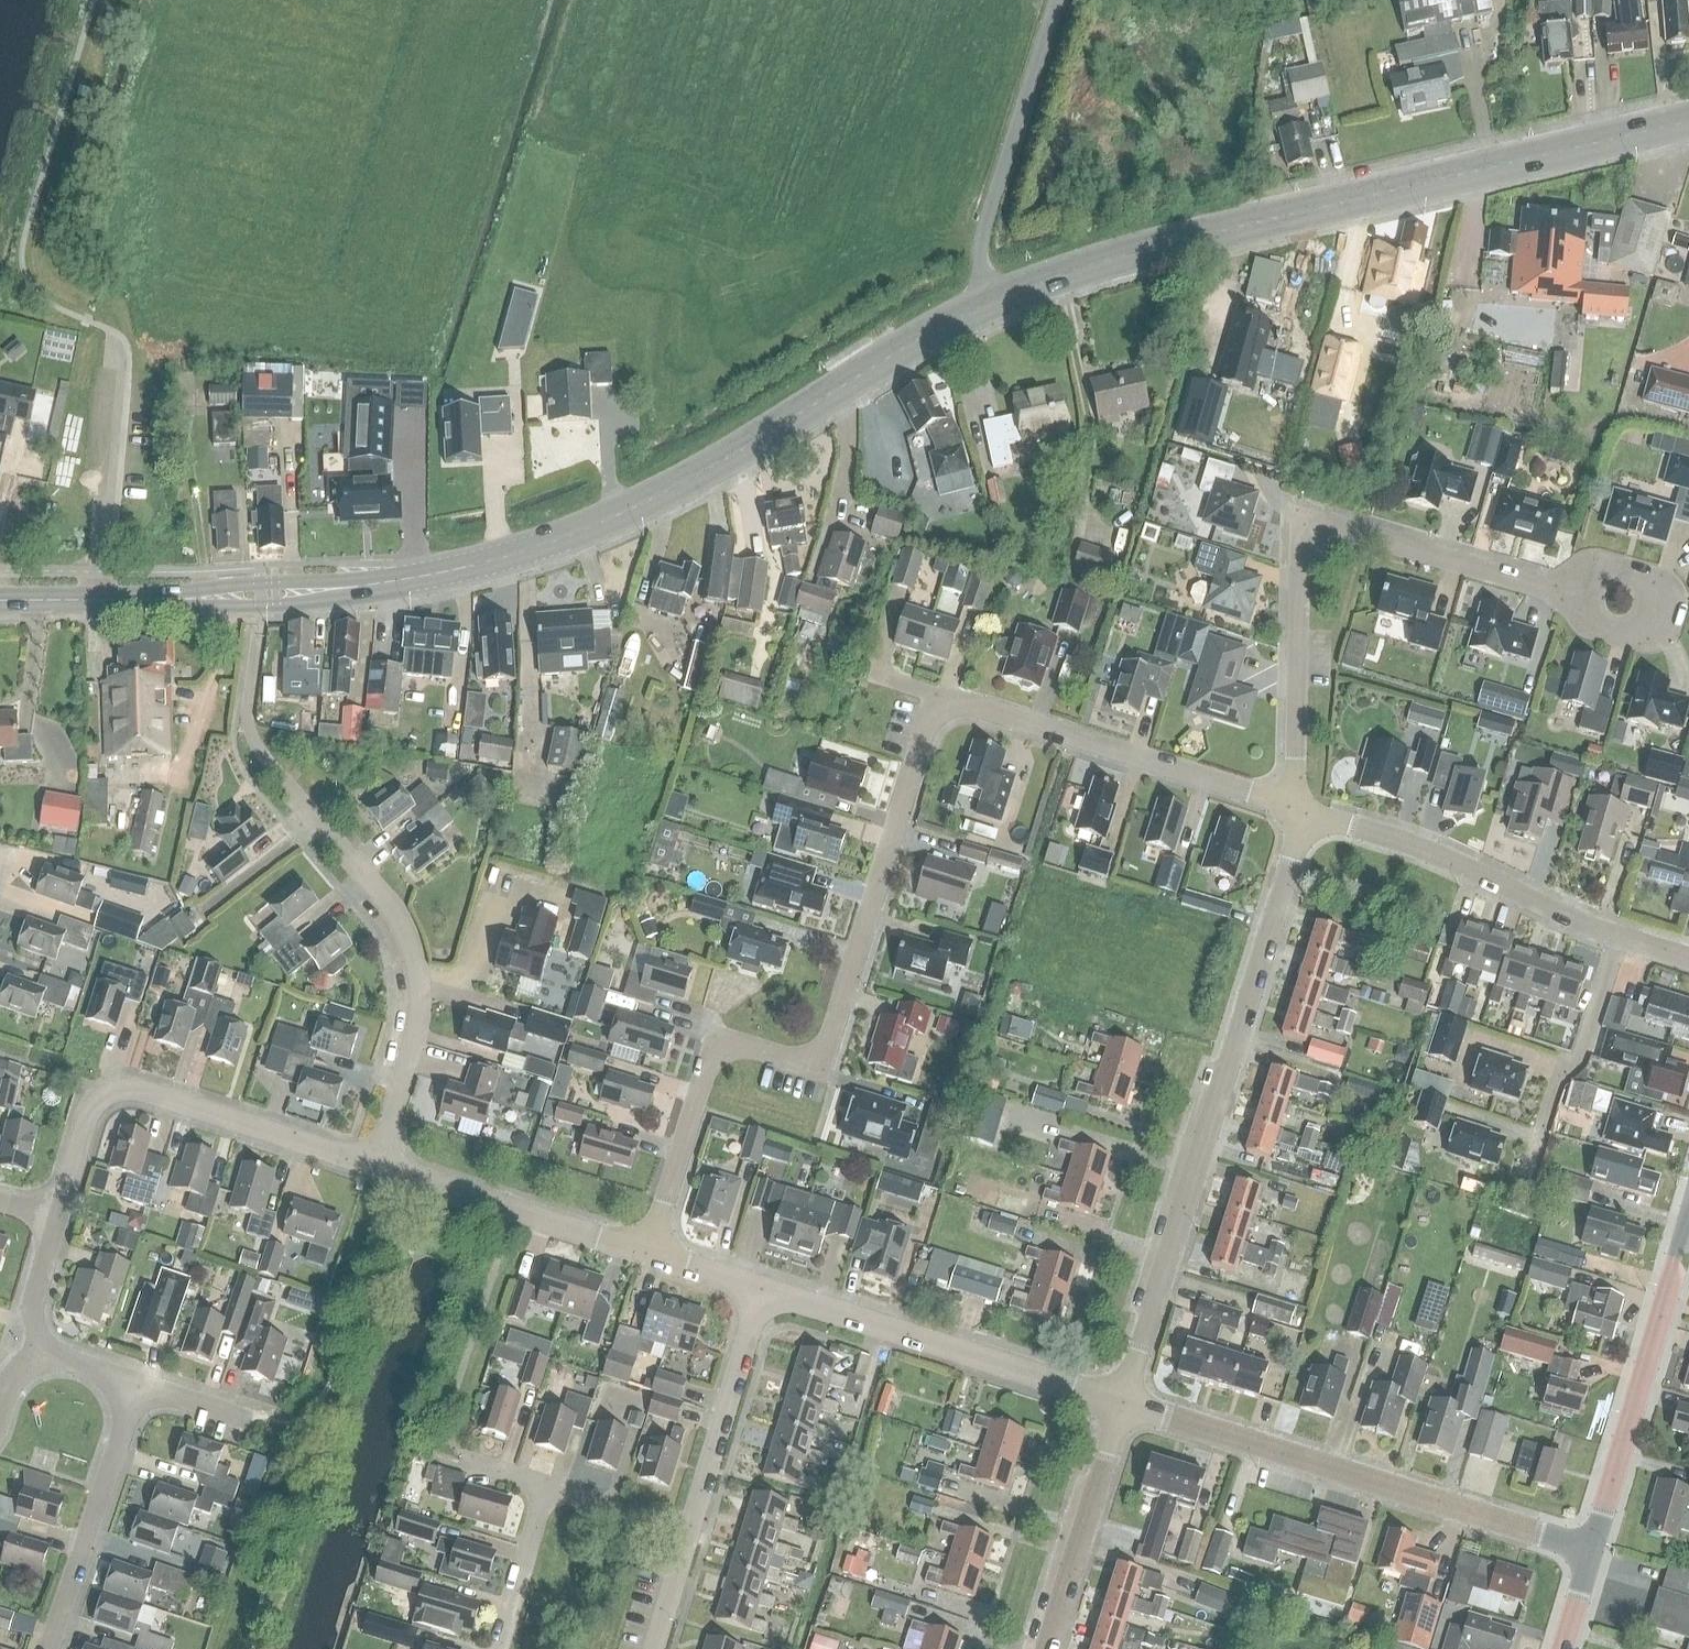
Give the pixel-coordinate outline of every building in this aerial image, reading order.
[(1422,28),(1424,41),(1392,48),(1397,68),(1407,65),(1410,75),(1388,80),(1393,100),(1398,99),(1402,115),(1433,109),(1432,104),(1446,100),(1444,87),(1460,80),(1453,55),(1446,23),(1492,13),(1489,0),(1395,0),(1403,32),(1422,28)] [(1577,17),(1591,17),(1591,0),(1575,0),(1575,17),(1577,17)] [(1593,17),(1609,16),(1609,0),(1593,0),(1593,17)] [(1662,0),(1665,44),(1688,42),(1688,39),(1686,0),(1666,0),(1662,0)] [(1573,40),(1577,36),(1576,28),(1572,25),(1570,25),(1569,7),(1538,10),(1540,29),(1539,29),(1544,66),(1546,66),(1550,70),(1557,69),(1560,65),(1563,64),(1563,62),(1572,61),(1570,41),(1573,40)] [(1605,26),(1608,55),(1645,51),(1642,22),(1640,22),(1639,8),(1614,11),(1615,25),(1605,26)] [(1278,133),(1286,167),(1311,161),(1307,142),(1311,141),(1307,126),(1301,127),(1296,104),(1328,97),(1320,65),(1287,72),(1293,97),(1286,99),(1287,106),(1270,110),(1275,134),(1278,133)] [(1670,215),(1626,202),(1607,266),(1651,279),(1670,215)] [(1582,304),(1581,316),(1581,318),(1624,322),(1627,290),(1578,286),(1584,216),(1522,211),(1519,236),(1517,237),(1516,238),(1509,238),(1509,236),(1490,234),(1488,255),(1514,257),(1511,293),(1530,295),(1530,299),(1582,304)] [(1359,294),(1414,307),(1424,266),(1418,265),(1426,231),(1404,226),(1399,249),(1371,242),(1359,294)] [(1688,248),(1688,245),(1688,239),(1677,236),(1675,244),(1688,248)] [(503,329),(497,351),(523,350),(538,296),(514,290),(513,293),(520,295),(510,330),(503,329)] [(1236,318),(1219,382),(1251,390),(1256,373),(1278,378),(1283,358),(1261,352),(1268,326),(1236,318)] [(1309,393),(1301,423),(1330,430),(1335,413),(1338,414),(1341,401),(1347,403),(1361,347),(1324,337),(1309,393)] [(16,341),(5,350),(13,360),(24,352),(16,341)] [(1559,353),(1556,387),(1569,388),(1572,354),(1559,353)] [(586,387),(611,385),(610,354),(583,356),(584,376),(547,377),(547,379),(548,379),(549,405),(547,405),(548,408),(549,408),(550,420),(550,422),(588,419),(586,387)] [(1688,415),(1688,380),(1651,370),(1642,402),(1688,415)] [(1145,407),(1137,373),(1093,383),(1102,425),(1116,422),(1114,413),(1145,407)] [(243,383),(243,420),(244,420),(244,417),(291,418),(290,421),(291,421),(292,383),(243,383)] [(1193,383),(1179,437),(1213,446),(1227,392),(1193,383)] [(35,393),(0,385),(0,455),(1,450),(4,451),(6,438),(9,439),(14,419),(28,422),(35,393)] [(925,429),(933,444),(935,452),(929,454),(935,480),(969,472),(963,445),(962,446),(960,437),(949,417),(944,419),(938,407),(937,408),(925,385),(900,399),(911,420),(909,421),(916,434),(925,429)] [(208,387),(209,405),(235,405),(235,387),(208,387)] [(1057,389),(1016,398),(1019,414),(984,422),(993,466),(1012,462),(1008,442),(1065,430),(1057,389)] [(512,433),(510,397),(493,397),(494,410),(480,411),(480,406),(442,408),(445,465),(482,464),(481,434),(509,432),(509,433),(512,433)] [(380,462),(388,462),(391,404),(354,402),(351,460),(352,460),(380,462)] [(235,445),(233,414),(211,415),(213,446),(235,445)] [(1473,463),(1491,468),(1501,434),(1483,428),(1473,463)] [(1491,475),(1511,481),(1521,443),(1501,438),(1491,475)] [(1664,482),(1688,489),(1688,444),(1675,440),(1671,455),(1664,482)] [(252,449),(253,470),(272,469),(271,448),(252,449)] [(1367,475),(1361,453),(1340,459),(1345,480),(1367,475)] [(1405,501),(1437,510),(1441,496),(1469,504),(1477,475),(1449,467),(1450,465),(1418,456),(1417,458),(1414,457),(1412,459),(1409,468),(1411,470),(1413,471),(1405,501)] [(347,461),(348,478),(350,477),(350,483),(331,484),(332,505),(339,505),(340,522),(360,521),(360,523),(362,523),(362,521),(369,520),(369,522),(370,522),(370,520),(398,519),(397,498),(389,498),(389,481),(381,482),(380,462),(352,460),(351,460),(347,461)] [(1224,531),(1245,538),(1252,517),(1249,516),(1255,495),(1228,486),(1233,470),(1207,462),(1199,491),(1212,495),(1204,522),(1225,529),(1224,531)] [(985,483),(990,505),(1006,502),(1001,480),(985,483)] [(257,513),(259,550),(284,549),(280,487),(255,488),(257,513)] [(1605,526),(1664,543),(1674,509),(1614,492),(1605,526)] [(216,529),(217,552),(239,551),(237,516),(236,516),(235,493),(213,494),(214,517),(212,517),(213,529),(216,529)] [(1504,496),(1495,527),(1548,543),(1557,511),(1504,496)] [(799,500),(764,506),(771,548),(780,546),(782,559),(797,557),(795,544),(806,542),(799,500)] [(870,534),(897,544),(907,517),(879,507),(870,534)] [(1140,541),(1155,545),(1159,529),(1144,525),(1140,541)] [(802,583),(795,605),(801,607),(798,617),(825,626),(835,596),(833,595),(836,586),(847,589),(852,591),(867,546),(833,534),(830,543),(827,552),(825,551),(816,579),(813,587),(802,583)] [(702,601),(725,604),(734,537),(710,543),(702,601)] [(1072,571),(1104,581),(1113,555),(1081,544),(1072,571)] [(1194,588),(1191,596),(1195,603),(1206,606),(1205,608),(1228,615),(1227,617),(1247,624),(1254,604),(1251,603),(1258,580),(1241,575),(1245,560),(1201,546),(1196,563),(1217,570),(1214,579),(1212,588),(1201,584),(1194,588)] [(893,585),(912,591),(922,557),(903,551),(893,585)] [(797,557),(782,559),(785,576),(800,574),(797,557)] [(742,563),(735,611),(762,614),(768,567),(742,563)] [(962,593),(964,584),(968,570),(948,564),(944,578),(941,587),(962,593)] [(647,608),(680,619),(686,600),(689,601),(698,573),(684,568),(683,572),(660,565),(647,608)] [(963,607),(982,613),(992,579),(973,573),(963,607)] [(1388,579),(1378,613),(1416,624),(1410,645),(1436,652),(1445,622),(1428,617),(1435,589),(1418,584),(1417,587),(1388,579)] [(1051,625),(1079,634),(1089,601),(1061,592),(1051,625)] [(1510,624),(1512,615),(1499,611),(1497,607),(1488,604),(1483,607),(1480,606),(1468,648),(1500,657),(1501,652),(1529,660),(1537,632),(1510,624)] [(894,645),(920,653),(932,615),(906,607),(894,645)] [(537,622),(539,657),(585,654),(585,663),(611,661),(610,652),(619,651),(622,629),(609,630),(591,631),(590,612),(566,614),(566,620),(537,622)] [(920,653),(946,661),(958,623),(932,615),(920,653)] [(479,619),(482,655),(476,656),(477,679),(484,678),(484,682),(513,679),(509,617),(479,619)] [(728,619),(726,630),(756,636),(758,624),(728,619)] [(371,663),(367,711),(370,711),(394,713),(398,714),(402,675),(450,680),(453,654),(456,654),(459,627),(407,621),(404,649),(405,649),(403,666),(371,663)] [(1187,621),(1175,660),(1196,666),(1208,627),(1187,621)] [(283,694),(320,695),(321,671),(302,671),(303,660),(312,660),(313,625),(289,624),(288,670),(284,670),(283,694)] [(337,625),(335,642),(333,642),(329,695),(349,697),(351,662),(358,663),(359,644),(357,644),(358,626),(337,625)] [(1014,644),(1005,641),(1000,642),(996,647),(996,652),(1000,657),(1009,660),(1003,678),(1020,683),(1022,688),(1028,689),(1032,687),(1038,689),(1047,660),(1049,661),(1056,639),(1020,628),(1014,644)] [(138,755),(171,754),(169,682),(165,682),(164,665),(173,664),(172,640),(135,641),(138,755)] [(135,641),(118,641),(119,665),(107,666),(108,681),(103,682),(105,756),(138,755),(135,641)] [(702,692),(714,645),(701,641),(690,689),(702,692)] [(1230,688),(1242,651),(1211,641),(1190,709),(1243,726),(1253,695),(1230,688)] [(1134,665),(1122,661),(1114,689),(1117,690),(1111,709),(1137,717),(1146,688),(1164,694),(1173,666),(1138,655),(1134,665)] [(1596,697),(1605,665),(1599,664),(1600,660),(1592,656),(1582,655),(1581,658),(1575,657),(1562,702),(1584,708),(1578,729),(1603,736),(1613,702),(1596,697)] [(1344,657),(1341,666),(1352,669),(1354,661),(1344,657)] [(718,699),(755,709),(762,683),(725,673),(718,699)] [(1627,720),(1657,728),(1658,723),(1682,729),(1688,702),(1688,700),(1666,694),(1669,683),(1639,675),(1627,720)] [(1477,703),(1513,713),(1519,694),(1483,683),(1477,703)] [(1410,723),(1439,731),(1444,714),(1415,706),(1410,723)] [(341,727),(338,727),(318,725),(317,739),(359,743),(362,709),(343,708),(341,727)] [(4,749),(4,762),(31,760),(30,736),(16,737),(14,711),(0,712),(0,749),(4,749)] [(601,716),(594,741),(609,745),(616,720),(601,716)] [(1486,720),(1484,726),(1516,737),(1518,730),(1486,720)] [(546,768),(577,774),(585,736),(554,730),(546,768)] [(437,756),(459,758),(462,734),(439,732),(437,756)] [(478,758),(509,763),(513,742),(482,737),(478,758)] [(1360,789),(1396,800),(1396,799),(1396,798),(1405,766),(1413,768),(1412,770),(1427,774),(1435,747),(1420,742),(1417,756),(1409,753),(1367,741),(1362,759),(1368,761),(1360,789)] [(1014,777),(998,772),(1004,753),(973,743),(959,788),(982,794),(976,815),(1000,822),(1014,777)] [(861,787),(865,776),(862,776),(864,770),(847,765),(848,762),(818,752),(807,788),(854,802),(859,786),(861,787)] [(1651,752),(1644,778),(1675,786),(1682,761),(1651,752)] [(1464,820),(1473,823),(1476,814),(1482,810),(1479,804),(1486,780),(1457,772),(1461,761),(1442,756),(1434,785),(1446,789),(1449,795),(1444,814),(1455,818),(1458,824),(1464,820)] [(1562,758),(1558,773),(1580,779),(1584,764),(1562,758)] [(800,786),(802,781),(768,771),(762,790),(796,800),(800,786)] [(1560,825),(1572,785),(1537,774),(1532,791),(1517,787),(1508,816),(1514,818),(1509,834),(1539,842),(1545,821),(1560,825)] [(1621,800),(1651,810),(1658,787),(1629,778),(1621,800)] [(84,779),(82,825),(107,825),(108,780),(84,779)] [(1112,806),(1118,789),(1094,782),(1088,799),(1085,798),(1075,830),(1105,840),(1115,807),(1112,806)] [(424,786),(407,799),(395,784),(364,808),(382,830),(408,810),(416,820),(437,804),(424,786)] [(142,791),(128,850),(149,855),(162,795),(142,791)] [(671,815),(684,820),(692,797),(678,793),(671,815)] [(772,823),(780,826),(772,851),(795,858),(797,851),(835,863),(844,833),(829,829),(834,813),(780,796),(772,823)] [(1580,832),(1584,833),(1578,853),(1610,863),(1620,831),(1625,833),(1632,810),(1591,797),(1580,832)] [(44,798),(40,826),(76,833),(81,804),(44,798)] [(1145,843),(1172,852),(1186,811),(1158,802),(1145,843)] [(416,820),(424,831),(398,851),(416,874),(446,850),(436,837),(453,824),(437,804),(416,820)] [(217,835),(228,849),(207,865),(222,884),(247,865),(238,854),(265,834),(247,811),(242,815),(235,807),(218,820),(224,829),(217,835)] [(1220,822),(1215,839),(1212,838),(1202,869),(1234,879),(1240,858),(1237,857),(1246,830),(1220,822)] [(660,824),(648,862),(665,867),(677,829),(660,824)] [(56,850),(79,853),(81,839),(58,835),(56,850)] [(957,857),(984,865),(988,850),(962,842),(957,857)] [(1669,846),(1667,855),(1664,865),(1677,869),(1678,868),(1688,871),(1688,848),(1685,847),(1669,846)] [(1078,871),(1105,879),(1112,855),(1085,847),(1078,871)] [(749,868),(763,872),(753,905),(771,910),(773,905),(801,914),(803,910),(819,915),(826,893),(809,888),(810,884),(789,877),(793,864),(754,852),(749,868)] [(1153,888),(1175,895),(1185,865),(1163,858),(1153,888)] [(935,901),(936,896),(963,904),(974,869),(957,863),(955,869),(928,860),(917,895),(935,901)] [(1664,866),(1660,879),(1667,881),(1671,868),(1664,866)] [(36,894),(90,913),(95,897),(79,891),(83,880),(46,867),(36,894)] [(1667,881),(1682,886),(1681,888),(1679,896),(1675,895),(1670,911),(1688,916),(1688,875),(1685,874),(1686,872),(1671,868),(1667,881)] [(114,873),(110,886),(145,894),(148,882),(114,873)] [(267,905),(278,918),(258,933),(265,942),(273,952),(295,935),(287,925),(315,903),(297,880),(267,905)] [(1184,891),(1180,906),(1205,913),(1210,898),(1184,891)] [(689,914),(720,924),(726,905),(695,896),(689,914)] [(993,903),(983,930),(999,936),(1008,908),(993,903)] [(102,907),(95,929),(136,943),(143,921),(102,907)] [(506,932),(495,969),(521,977),(517,991),(533,996),(538,982),(539,982),(550,946),(548,945),(556,920),(523,910),(516,935),(506,932)] [(171,922),(184,939),(195,931),(182,914),(171,922)] [(60,917),(56,930),(27,920),(18,947),(55,960),(60,943),(86,952),(94,929),(60,917)] [(577,920),(567,952),(589,960),(599,927),(577,920)] [(1446,960),(1440,978),(1450,981),(1455,964),(1471,969),(1474,970),(1487,929),(1461,921),(1448,961),(1446,960)] [(341,954),(340,953),(350,946),(332,923),(303,946),(295,935),(273,952),(274,953),(271,956),(288,978),(312,960),(319,970),(321,969),(327,976),(333,977),(345,967),(346,961),(341,954)] [(1316,924),(1308,952),(1331,959),(1336,944),(1339,945),(1339,943),(1351,947),(1355,936),(1316,924)] [(758,932),(738,925),(727,959),(744,964),(742,970),(756,974),(759,964),(779,970),(787,945),(757,936),(758,932)] [(1471,969),(1466,986),(1475,989),(1481,972),(1499,978),(1500,978),(1511,945),(1514,937),(1487,929),(1474,970),(1471,969)] [(904,938),(895,968),(941,982),(947,963),(964,968),(972,942),(944,934),(940,949),(904,938)] [(265,942),(257,948),(266,959),(270,956),(271,956),(274,953),(273,952),(265,942)] [(1494,985),(1489,1002),(1499,1005),(1504,988),(1520,993),(1523,994),(1536,953),(1511,945),(1500,978),(1499,978),(1497,986),(1494,985)] [(624,973),(620,987),(627,989),(624,998),(650,1006),(654,991),(682,1000),(691,971),(685,969),(688,961),(653,950),(645,977),(631,973),(631,975),(624,973)] [(1308,952),(1300,979),(1322,986),(1327,971),(1354,979),(1355,978),(1366,982),(1369,971),(1357,967),(1331,959),(1308,952)] [(1520,993),(1514,1010),(1524,1013),(1529,996),(1545,1001),(1549,1002),(1562,961),(1536,953),(1523,994),(1520,993)] [(1357,967),(1369,971),(1372,962),(1360,958),(1357,967)] [(1545,1001),(1540,1018),(1550,1021),(1555,1004),(1575,1011),(1588,970),(1562,961),(1549,1002),(1545,1001)] [(221,968),(202,962),(193,991),(212,997),(221,968)] [(98,983),(86,1020),(113,1028),(123,998),(139,1003),(147,977),(121,969),(104,964),(98,983)] [(161,991),(167,972),(155,968),(149,988),(161,991)] [(0,998),(0,1006),(34,1018),(40,1001),(63,1009),(63,1008),(71,987),(40,976),(36,988),(7,978),(0,998)] [(1300,979),(1291,1008),(1314,1014),(1319,999),(1344,1006),(1347,994),(1322,986),(1300,979)] [(1398,997),(1422,1005),(1428,988),(1403,980),(1398,997)] [(71,987),(63,1008),(72,1012),(80,990),(71,987)] [(574,1017),(595,1024),(604,994),(583,988),(574,1017)] [(1688,1041),(1688,1002),(1654,992),(1654,993),(1642,990),(1638,1005),(1648,1008),(1645,1022),(1673,1030),(1671,1036),(1688,1041)] [(968,992),(965,1013),(983,1016),(986,995),(968,992)] [(215,1029),(206,1058),(234,1066),(245,1029),(229,1024),(235,1005),(212,998),(203,1025),(215,1029)] [(1611,998),(1601,1028),(1623,1034),(1632,1004),(1611,998)] [(154,1041),(182,1050),(193,1013),(166,1005),(154,1041)] [(876,1066),(874,1073),(911,1084),(918,1060),(904,1056),(912,1031),(923,1035),(929,1015),(899,1005),(894,1022),(880,1018),(875,1036),(876,1037),(868,1064),(876,1066)] [(1314,1014),(1291,1008),(1283,1036),(1305,1042),(1310,1026),(1329,1032),(1333,1020),(1314,1014)] [(526,1028),(524,1033),(526,1034),(563,1045),(571,1022),(564,1020),(532,1010),(526,1028)] [(469,1011),(460,1041),(504,1055),(505,1053),(509,1039),(523,1044),(526,1034),(524,1033),(526,1028),(514,1024),(515,1021),(498,1016),(496,1020),(469,1011)] [(608,1043),(663,1060),(673,1030),(657,1026),(658,1023),(618,1011),(608,1043)] [(1343,1011),(1340,1021),(1351,1024),(1354,1014),(1343,1011)] [(1426,1055),(1453,1065),(1467,1024),(1440,1016),(1426,1055)] [(939,1017),(936,1027),(949,1031),(952,1021),(939,1017)] [(289,1053),(312,1060),(316,1049),(348,1059),(357,1032),(320,1021),(315,1037),(296,1030),(294,1037),(275,1031),(270,1046),(289,1053)] [(1351,1024),(1340,1021),(1337,1030),(1348,1033),(1351,1024)] [(1599,1059),(1630,1069),(1623,1093),(1658,1103),(1662,1092),(1680,1097),(1688,1071),(1668,1065),(1672,1051),(1605,1031),(1601,1045),(1603,1045),(1599,1059)] [(1106,1048),(1100,1068),(1133,1079),(1142,1049),(1093,1034),(1090,1043),(1106,1048)] [(1314,1041),(1310,1058),(1339,1067),(1344,1050),(1314,1041)] [(567,1064),(601,1074),(606,1058),(572,1047),(567,1064)] [(289,1053),(272,1048),(266,1068),(283,1073),(282,1076),(301,1082),(296,1098),(333,1109),(341,1082),(309,1072),(312,1060),(289,1053)] [(1492,1093),(1518,1101),(1527,1070),(1501,1062),(1502,1058),(1482,1053),(1471,1091),(1491,1097),(1492,1093)] [(528,1060),(524,1073),(551,1082),(556,1067),(529,1058),(528,1060)] [(8,1111),(0,1151),(0,1167),(27,1173),(28,1168),(30,1168),(32,1158),(30,1157),(36,1130),(20,1126),(24,1110),(13,1108),(22,1066),(10,1063),(5,1082),(1,1082),(1,1083),(0,1088),(0,1109),(8,1111)] [(449,1084),(439,1115),(458,1121),(459,1117),(467,1119),(462,1135),(479,1140),(484,1124),(493,1097),(491,1096),(498,1075),(470,1067),(464,1088),(449,1084)] [(982,1086),(994,1092),(1003,1074),(990,1068),(982,1086)] [(1133,1079),(1100,1068),(1094,1088),(1078,1083),(1075,1093),(1124,1108),(1133,1079)] [(1272,1069),(1264,1096),(1286,1103),(1290,1089),(1316,1097),(1317,1093),(1328,1097),(1331,1088),(1272,1069)] [(630,1108),(647,1113),(654,1090),(637,1085),(638,1082),(609,1072),(599,1102),(629,1111),(630,1108)] [(1413,1073),(1408,1086),(1427,1092),(1432,1079),(1413,1073)] [(536,1083),(527,1110),(540,1114),(549,1087),(536,1083)] [(1567,1107),(1578,1110),(1579,1106),(1591,1109),(1596,1090),(1585,1087),(1573,1084),(1567,1107)] [(1033,1104),(1056,1111),(1061,1113),(1066,1096),(1038,1087),(1033,1104)] [(880,1100),(856,1093),(842,1139),(905,1159),(915,1128),(899,1123),(904,1108),(903,1107),(901,1111),(878,1104),(880,1100)] [(1411,1122),(1437,1130),(1447,1101),(1421,1093),(1411,1122)] [(1264,1096),(1254,1125),(1277,1132),(1282,1116),(1286,1118),(1290,1104),(1286,1103),(1264,1096)] [(1613,1099),(1601,1140),(1642,1152),(1643,1149),(1666,1156),(1671,1138),(1650,1131),(1656,1113),(1613,1099)] [(933,1100),(928,1115),(945,1120),(950,1105),(933,1100)] [(548,1102),(544,1116),(554,1119),(579,1127),(584,1112),(559,1105),(548,1102)] [(959,1137),(992,1146),(1002,1113),(971,1104),(969,1112),(961,1109),(953,1132),(960,1134),(959,1137)] [(1480,1164),(1481,1161),(1498,1166),(1506,1141),(1477,1132),(1478,1129),(1458,1122),(1448,1154),(1480,1164)] [(1273,1144),(1290,1149),(1294,1137),(1277,1132),(1254,1125),(1246,1152),(1268,1159),(1273,1144)] [(540,1128),(533,1154),(549,1158),(556,1132),(540,1128)] [(613,1164),(630,1169),(637,1145),(620,1140),(620,1137),(589,1128),(580,1157),(612,1166),(613,1164)] [(150,1138),(120,1129),(109,1169),(128,1174),(121,1198),(147,1205),(155,1175),(140,1171),(150,1138)] [(1318,1133),(1307,1129),(1303,1139),(1315,1143),(1318,1133)] [(749,1130),(740,1159),(757,1164),(766,1135),(749,1130)] [(1315,1143),(1303,1139),(1300,1149),(1312,1152),(1315,1143)] [(1073,1155),(1067,1175),(1100,1185),(1109,1156),(1060,1140),(1057,1150),(1073,1155)] [(1398,1140),(1389,1168),(1402,1172),(1410,1144),(1398,1140)] [(186,1211),(210,1219),(219,1188),(206,1185),(215,1156),(187,1148),(180,1173),(175,1172),(170,1187),(191,1193),(186,1211)] [(1592,1178),(1593,1178),(1619,1186),(1618,1188),(1653,1198),(1659,1178),(1640,1172),(1643,1163),(1627,1158),(1627,1159),(1600,1151),(1592,1178)] [(245,1234),(268,1240),(276,1215),(263,1211),(274,1174),(243,1164),(229,1208),(251,1215),(245,1234)] [(691,1221),(717,1229),(720,1217),(728,1220),(740,1181),(719,1174),(716,1183),(704,1179),(691,1221)] [(1100,1185),(1067,1175),(1061,1195),(1045,1190),(1042,1199),(1091,1215),(1100,1185)] [(1566,1175),(1560,1196),(1563,1197),(1585,1204),(1589,1191),(1572,1186),(1575,1177),(1566,1175)] [(902,1185),(881,1179),(877,1191),(898,1198),(902,1185)] [(768,1244),(792,1252),(809,1196),(760,1180),(751,1208),(764,1212),(765,1211),(777,1215),(768,1244)] [(1237,1182),(1228,1210),(1250,1218),(1255,1202),(1260,1204),(1264,1191),(1237,1182)] [(989,1186),(985,1204),(1029,1213),(1033,1196),(989,1186)] [(809,1196),(792,1252),(816,1260),(826,1230),(838,1234),(838,1236),(851,1240),(860,1212),(809,1196)] [(283,1235),(329,1250),(339,1218),(312,1210),(313,1207),(294,1201),(283,1235)] [(1228,1210),(1219,1237),(1242,1244),(1247,1229),(1265,1234),(1268,1223),(1250,1218),(1228,1210)] [(1598,1255),(1616,1261),(1619,1251),(1636,1256),(1643,1233),(1616,1225),(1618,1218),(1591,1210),(1581,1244),(1599,1250),(1598,1255)] [(987,1229),(1012,1237),(1017,1222),(991,1214),(987,1229)] [(851,1257),(867,1262),(863,1274),(894,1284),(909,1234),(879,1224),(878,1226),(862,1221),(851,1257)] [(191,1225),(184,1246),(197,1251),(203,1229),(191,1225)] [(1277,1267),(1280,1256),(1270,1253),(1242,1244),(1219,1237),(1210,1266),(1233,1273),(1238,1257),(1265,1266),(1265,1263),(1277,1267)] [(1542,1241),(1537,1255),(1563,1263),(1568,1248),(1542,1241)] [(1280,1256),(1284,1245),(1273,1242),(1270,1253),(1280,1256)] [(258,1273),(275,1278),(284,1249),(267,1244),(258,1273)] [(1472,1256),(1522,1272),(1526,1260),(1475,1245),(1472,1256)] [(1040,1262),(1034,1282),(1067,1293),(1076,1263),(1027,1248),(1024,1257),(1040,1262)] [(259,1255),(242,1250),(238,1263),(255,1268),(259,1255)] [(929,1265),(925,1278),(950,1286),(949,1288),(995,1303),(1002,1281),(1005,1272),(959,1258),(934,1250),(929,1265)] [(197,1256),(185,1252),(182,1263),(194,1267),(197,1256)] [(111,1318),(121,1287),(129,1264),(103,1256),(96,1278),(79,1272),(66,1314),(97,1324),(100,1314),(111,1318)] [(1531,1259),(1527,1272),(1550,1279),(1549,1283),(1563,1287),(1568,1270),(1531,1259)] [(537,1304),(563,1313),(576,1271),(550,1263),(540,1292),(532,1290),(532,1288),(518,1284),(507,1317),(521,1322),(528,1301),(537,1304)] [(576,1271),(563,1313),(588,1321),(581,1341),(598,1347),(609,1313),(592,1308),(602,1279),(576,1271)] [(140,1296),(127,1335),(156,1345),(160,1332),(171,1336),(180,1310),(190,1280),(175,1275),(168,1273),(162,1292),(158,1302),(142,1297),(140,1296)] [(239,1277),(232,1298),(224,1321),(196,1311),(182,1353),(211,1363),(221,1332),(236,1337),(255,1282),(239,1277)] [(1067,1293),(1034,1282),(1028,1302),(1012,1297),(1009,1307),(1058,1322),(1067,1293)] [(1434,1282),(1421,1324),(1442,1330),(1454,1288),(1434,1282)] [(1576,1316),(1572,1328),(1612,1340),(1613,1337),(1617,1335),(1619,1329),(1617,1325),(1619,1317),(1617,1317),(1622,1299),(1571,1284),(1562,1312),(1576,1316)] [(1345,1333),(1368,1340),(1382,1297),(1359,1290),(1345,1333)] [(240,1372),(272,1383),(286,1341),(264,1334),(274,1302),(251,1294),(235,1342),(249,1346),(240,1372)] [(666,1346),(679,1304),(655,1296),(637,1352),(649,1356),(653,1342),(666,1346)] [(1251,1314),(1290,1326),(1296,1307),(1257,1296),(1251,1314)] [(1187,1338),(1176,1374),(1203,1382),(1213,1351),(1212,1351),(1220,1326),(1221,1326),(1223,1320),(1227,1309),(1198,1300),(1193,1315),(1202,1317),(1201,1320),(1195,1341),(1187,1338)] [(679,1304),(666,1346),(691,1354),(704,1312),(679,1304)] [(1227,1309),(1223,1320),(1238,1324),(1241,1314),(1227,1309)] [(1254,1318),(1248,1334),(1263,1339),(1269,1322),(1254,1318)] [(1579,1414),(1586,1390),(1575,1386),(1581,1364),(1553,1357),(1557,1341),(1507,1327),(1501,1351),(1548,1364),(1544,1378),(1549,1380),(1543,1404),(1579,1414)] [(1213,1351),(1203,1382),(1230,1391),(1241,1355),(1225,1350),(1226,1346),(1216,1343),(1214,1347),(1213,1351)] [(508,1349),(497,1346),(493,1359),(505,1363),(508,1349)] [(801,1348),(794,1374),(828,1384),(843,1389),(860,1394),(865,1378),(854,1375),(848,1373),(847,1378),(831,1373),(836,1358),(801,1348)] [(1241,1355),(1230,1391),(1257,1399),(1268,1364),(1252,1359),(1254,1355),(1243,1351),(1241,1355)] [(1430,1401),(1424,1418),(1428,1419),(1419,1447),(1450,1457),(1462,1417),(1474,1421),(1494,1358),(1471,1351),(1462,1379),(1456,1377),(1447,1406),(1430,1401)] [(602,1375),(627,1383),(635,1360),(610,1352),(602,1375)] [(521,1385),(539,1390),(548,1359),(530,1353),(521,1385)] [(1307,1389),(1300,1410),(1331,1419),(1344,1379),(1343,1379),(1349,1362),(1336,1358),(1331,1375),(1314,1369),(1308,1373),(1306,1375),(1304,1381),(1304,1384),(1307,1389)] [(1370,1404),(1362,1429),(1392,1439),(1404,1402),(1414,1406),(1426,1368),(1400,1359),(1390,1391),(1372,1385),(1366,1403),(1370,1404)] [(652,1391),(679,1400),(685,1381),(657,1372),(652,1391)] [(794,1374),(786,1399),(820,1409),(820,1410),(836,1414),(839,1403),(823,1399),(828,1384),(794,1374)] [(488,1412),(482,1431),(507,1439),(520,1398),(495,1390),(493,1394),(490,1393),(485,1396),(482,1406),(485,1411),(488,1412)] [(535,1446),(562,1455),(571,1427),(582,1431),(592,1401),(567,1393),(561,1413),(546,1408),(535,1446)] [(647,1415),(676,1424),(682,1403),(653,1394),(647,1415)] [(786,1399),(778,1424),(813,1434),(812,1435),(828,1440),(831,1429),(816,1424),(820,1410),(820,1409),(786,1399)] [(1688,1440),(1688,1410),(1679,1407),(1672,1431),(1688,1436),(1687,1440),(1688,1440)] [(941,1433),(955,1437),(961,1415),(947,1412),(941,1433)] [(1482,1413),(1469,1456),(1495,1464),(1508,1421),(1482,1413)] [(988,1431),(982,1451),(1015,1461),(1024,1431),(975,1416),(972,1426),(988,1431)] [(587,1462),(615,1471),(627,1433),(599,1424),(587,1462)] [(778,1424),(771,1449),(805,1460),(820,1465),(824,1454),(808,1449),(812,1435),(813,1434),(778,1424)] [(639,1463),(644,1465),(640,1478),(667,1487),(679,1449),(678,1449),(681,1439),(682,1439),(684,1431),(673,1427),(670,1436),(665,1434),(662,1444),(652,1440),(649,1448),(644,1446),(640,1448),(637,1460),(639,1463)] [(205,1487),(234,1497),(239,1483),(226,1479),(229,1470),(216,1466),(222,1449),(184,1436),(175,1463),(205,1474),(201,1486),(205,1487)] [(1533,1446),(1524,1443),(1516,1469),(1536,1475),(1533,1485),(1556,1492),(1566,1461),(1548,1455),(1550,1451),(1539,1447),(1533,1446)] [(771,1449),(763,1475),(813,1490),(816,1479),(801,1475),(805,1460),(771,1449)] [(1015,1461),(982,1451),(976,1471),(960,1465),(957,1475),(1006,1491),(1015,1461)] [(1160,1501),(1154,1522),(1162,1525),(1179,1469),(1152,1460),(1141,1495),(1160,1501)] [(424,1481),(433,1483),(429,1496),(461,1505),(458,1516),(502,1529),(511,1500),(466,1487),(465,1492),(461,1491),(465,1476),(428,1466),(424,1481)] [(920,1475),(917,1484),(937,1491),(938,1490),(942,1476),(921,1469),(920,1475)] [(1154,1522),(1149,1537),(1166,1542),(1177,1506),(1194,1511),(1205,1476),(1179,1469),(1162,1525),(1154,1522)] [(17,1527),(20,1517),(54,1527),(63,1500),(46,1494),(50,1481),(29,1475),(20,1504),(0,1498),(0,1521),(17,1527)] [(246,1481),(241,1495),(254,1499),(258,1485),(246,1481)] [(1646,1532),(1676,1540),(1679,1530),(1688,1533),(1688,1516),(1683,1514),(1688,1493),(1688,1491),(1657,1482),(1652,1500),(1655,1500),(1646,1532)] [(200,1500),(158,1486),(149,1513),(187,1526),(193,1509),(209,1515),(213,1505),(230,1510),(234,1497),(205,1487),(200,1500)] [(796,1533),(799,1522),(783,1517),(788,1502),(754,1492),(746,1518),(780,1528),(796,1533)] [(930,1517),(936,1497),(921,1493),(920,1498),(913,1496),(909,1510),(930,1517)] [(1251,1532),(1244,1557),(1273,1566),(1277,1551),(1308,1561),(1298,1595),(1344,1609),(1368,1525),(1322,1511),(1315,1532),(1274,1520),(1269,1538),(1251,1532)] [(395,1532),(433,1544),(439,1525),(401,1513),(395,1532)] [(130,1541),(168,1554),(177,1527),(140,1514),(130,1541)] [(738,1543),(772,1554),(788,1558),(791,1548),(775,1543),(780,1528),(746,1518),(738,1543)] [(0,1521),(0,1545),(6,1547),(1,1563),(38,1575),(47,1547),(13,1537),(17,1527),(0,1521)] [(955,1538),(949,1557),(982,1568),(991,1538),(942,1523),(939,1532),(955,1538)] [(1185,1530),(1176,1561),(1193,1566),(1202,1535),(1185,1530)] [(1201,1569),(1218,1575),(1233,1538),(1216,1531),(1201,1569)] [(1402,1577),(1400,1585),(1424,1593),(1429,1578),(1432,1580),(1439,1558),(1412,1550),(1415,1539),(1390,1532),(1378,1570),(1402,1577)] [(467,1583),(469,1576),(486,1581),(495,1553),(457,1542),(439,1536),(435,1551),(444,1554),(438,1574),(467,1583)] [(1139,1544),(1136,1555),(1159,1562),(1162,1552),(1166,1542),(1149,1537),(1146,1546),(1139,1544)] [(738,1543),(730,1569),(765,1579),(780,1584),(784,1573),(768,1568),(772,1554),(738,1543)] [(898,1561),(919,1567),(923,1552),(902,1546),(898,1561)] [(204,1551),(196,1575),(217,1582),(225,1558),(204,1551)] [(848,1555),(846,1573),(869,1576),(871,1558),(848,1555)] [(982,1568),(949,1557),(943,1577),(927,1572),(924,1582),(973,1597),(982,1568)] [(1457,1570),(1448,1602),(1467,1607),(1472,1589),(1487,1593),(1488,1591),(1502,1595),(1523,1602),(1531,1575),(1496,1564),(1496,1565),(1480,1560),(1475,1576),(1457,1570)] [(104,1591),(142,1604),(148,1587),(165,1593),(169,1583),(191,1591),(195,1577),(156,1564),(151,1576),(113,1563),(104,1591)] [(381,1563),(375,1582),(415,1594),(421,1575),(381,1563)] [(1118,1564),(1109,1593),(1132,1600),(1137,1584),(1141,1585),(1140,1587),(1148,1589),(1158,1593),(1163,1577),(1145,1571),(1145,1572),(1141,1571),(1118,1564)] [(1662,1583),(1687,1591),(1688,1583),(1688,1575),(1675,1570),(1667,1568),(1662,1583)] [(723,1594),(757,1605),(773,1609),(776,1598),(760,1594),(765,1579),(730,1569),(723,1594)] [(418,1603),(412,1623),(430,1629),(458,1637),(460,1629),(471,1632),(479,1605),(437,1592),(437,1595),(426,1592),(422,1590),(418,1603)] [(1215,1591),(1209,1607),(1223,1612),(1229,1597),(1215,1591)] [(871,1607),(905,1617),(910,1602),(876,1592),(871,1607)] [(1109,1593),(1100,1620),(1123,1627),(1128,1612),(1132,1614),(1149,1619),(1149,1618),(1153,1606),(1136,1601),(1132,1600),(1109,1593)] [(94,1622),(132,1635),(141,1607),(103,1594),(94,1622)] [(757,1605),(723,1594),(715,1619),(765,1634),(768,1623),(753,1619),(757,1605)] [(1416,1648),(1427,1648),(1441,1605),(1406,1595),(1391,1642),(1416,1648)] [(1688,1638),(1688,1604),(1661,1595),(1651,1626),(1688,1638)] [(1156,1597),(1153,1606),(1165,1610),(1168,1601),(1156,1597)] [(1153,1606),(1149,1618),(1162,1622),(1165,1610),(1153,1606)] [(8,1631),(13,1614),(0,1610),(0,1629),(8,1631)] [(1514,1633),(1488,1624),(1489,1620),(1468,1614),(1464,1630),(1450,1625),(1443,1648),(1509,1648),(1514,1633)] [(1091,1648),(1095,1648),(1138,1648),(1140,1645),(1150,1648),(1154,1637),(1127,1629),(1123,1627),(1100,1620),(1091,1648)] [(387,1621),(382,1636),(412,1645),(416,1630),(387,1621)] [(921,1648),(957,1648),(961,1637),(912,1621),(909,1631),(925,1636),(921,1648)] [(134,1648),(171,1648),(173,1643),(140,1631),(134,1648)] [(846,1642),(820,1632),(814,1648),(843,1648),(846,1642)] [(742,1647),(708,1637),(704,1648),(741,1648),(742,1647)]
